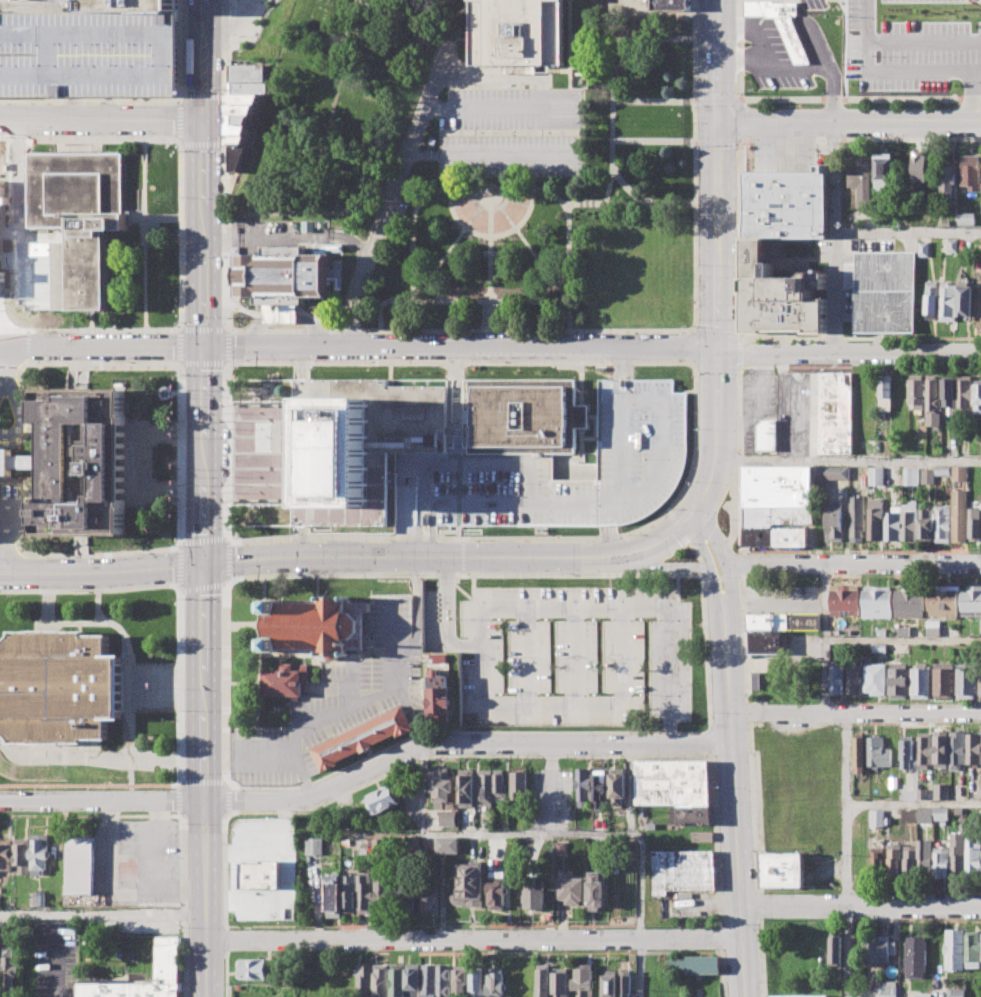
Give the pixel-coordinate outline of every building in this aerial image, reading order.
[(177,0),(53,0),(53,10),(177,10),(177,0)] [(470,68),(469,0),(564,0),(564,4),(562,4),(563,68),(549,68),(470,68)] [(653,13),(689,13),(689,0),(653,0),(653,13)] [(743,0),(742,14),(761,15),(762,17),(772,17),(792,65),(810,65),(790,17),(795,15),(795,13),(795,9),(794,2),(770,2),(770,0),(743,0)] [(231,63),(231,82),(265,82),(265,64),(231,63)] [(231,82),(231,92),(265,92),(265,82),(231,82)] [(231,92),(230,103),(260,103),(265,92),(231,92)] [(230,103),(230,134),(250,134),(260,103),(230,103)] [(230,134),(230,145),(245,145),(250,134),(230,134)] [(230,145),(230,171),(236,171),(245,145),(230,145)] [(914,150),(930,149),(931,181),(923,181),(923,188),(914,188),(914,150)] [(875,154),(893,153),(893,189),(876,189),(875,154)] [(123,154),(32,154),(31,228),(72,229),(72,310),(109,310),(110,228),(129,228),(129,212),(123,212),(123,154)] [(961,155),(979,155),(979,190),(969,191),(968,185),(961,185),(961,155)] [(846,186),(846,173),(856,173),(856,157),(870,157),(869,204),(855,204),(855,186),(846,186)] [(940,162),(956,161),(958,199),(946,200),(945,191),(941,191),(940,162)] [(746,238),(767,238),(827,239),(827,164),(817,164),(817,172),(746,172),(746,238)] [(959,213),(975,213),(975,226),(958,225),(959,213)] [(746,238),(767,238),(767,262),(774,262),(774,277),(803,277),(807,272),(813,272),(813,299),(826,299),(826,332),(744,332),(746,238)] [(947,238),(957,238),(957,252),(947,252),(947,238)] [(919,242),(928,242),(928,256),(919,256),(919,242)] [(263,247),(263,254),(238,254),(238,297),(256,297),(256,303),(304,303),(304,297),(330,297),(330,253),(305,253),(305,246),(263,247)] [(855,251),(917,251),(917,335),(856,335),(856,288),(845,288),(845,262),(855,262),(855,251)] [(926,280),(937,280),(938,318),(926,318),(926,280)] [(941,282),(955,282),(955,319),(941,319),(941,282)] [(958,282),(971,282),(972,316),(959,316),(958,282)] [(817,371),(857,371),(858,453),(818,454),(817,371)] [(880,375),(891,374),(892,411),(880,411),(880,375)] [(908,374),(923,374),(923,409),(908,409),(908,374)] [(928,375),(927,425),(940,425),(941,375),(928,375)] [(943,375),(943,412),(956,412),(955,375),(943,375)] [(958,376),(958,414),(972,414),(972,376),(958,376)] [(576,406),(576,380),(468,379),(468,451),(468,453),(553,453),(576,454),(576,428),(576,406)] [(447,386),(387,386),(387,380),(292,380),(292,406),(300,406),(300,523),(300,526),(388,526),(388,451),(396,451),(447,451),(447,386)] [(38,389),(38,455),(0,455),(0,469),(38,468),(38,535),(125,535),(125,505),(125,419),(125,388),(38,389)] [(576,428),(589,428),(589,406),(576,406),(576,428)] [(757,449),(757,424),(763,418),(776,418),(776,449),(757,449)] [(935,466),(948,465),(948,475),(936,475),(935,466)] [(743,466),(811,466),(811,523),(743,523),(743,466)] [(815,466),(850,466),(850,479),(815,478),(815,466)] [(952,466),(952,481),(967,481),(967,466),(952,466)] [(869,467),(884,467),(884,485),(869,485),(869,467)] [(904,467),(918,467),(918,485),(904,485),(904,467)] [(921,469),(932,469),(932,484),(921,484),(921,469)] [(952,541),(952,492),(966,492),(966,541),(952,541)] [(415,495),(399,495),(399,511),(415,511),(415,495)] [(849,497),(864,497),(864,541),(850,541),(849,497)] [(868,498),(882,498),(882,540),(869,540),(868,498)] [(903,542),(902,503),(907,503),(907,499),(916,499),(917,541),(903,542)] [(825,501),(842,501),(842,540),(825,540),(825,501)] [(935,505),(935,541),(948,541),(948,505),(935,505)] [(887,511),(887,540),(900,540),(900,506),(891,506),(891,511),(887,511)] [(969,508),(969,540),(980,540),(980,508),(969,508)] [(919,509),(919,541),(933,541),(932,509),(919,509)] [(745,528),(805,528),(805,549),(745,549),(745,528)] [(966,585),(980,584),(980,615),(961,616),(960,590),(966,589),(966,585)] [(829,585),(858,585),(858,615),(847,615),(847,611),(840,611),(840,616),(829,616),(829,585)] [(928,615),(927,586),(956,586),(956,618),(938,618),(938,615),(928,615)] [(864,616),(864,587),(891,587),(891,616),(864,616)] [(895,589),(924,589),(923,617),(895,617),(895,589)] [(265,598),(281,598),(281,602),(321,601),(321,596),(352,596),(353,601),(374,601),(374,612),(366,612),(366,626),(366,648),(348,648),(348,654),(342,654),(340,659),(336,661),(332,660),(329,658),(328,654),(321,654),(321,648),(281,648),(281,652),(265,652),(265,637),(268,637),(268,614),(265,614),(265,598)] [(748,613),(820,613),(820,629),(782,629),(748,629),(748,613)] [(926,621),(940,621),(940,636),(926,636),(926,621)] [(895,626),(910,626),(910,635),(894,635),(895,626)] [(748,629),(782,629),(782,641),(748,642),(748,629)] [(109,636),(85,636),(85,631),(50,632),(14,632),(14,636),(0,650),(0,725),(16,741),(16,743),(84,742),(84,739),(109,738),(109,718),(121,718),(121,711),(121,664),(121,657),(109,657),(109,636)] [(748,642),(782,641),(782,656),(748,657),(748,642)] [(872,644),(886,644),(886,652),(872,652),(872,644)] [(431,654),(447,654),(447,663),(431,663),(431,654)] [(848,660),(862,660),(862,692),(848,693),(848,660)] [(830,661),(844,661),(845,695),(831,695),(830,661)] [(866,663),(886,663),(886,696),(871,696),(871,692),(866,692),(866,663)] [(934,664),(952,663),(952,697),(935,698),(934,664)] [(957,663),(975,663),(976,698),(957,698),(957,663)] [(265,670),(284,670),(284,664),(309,664),(309,682),(304,682),(304,696),(300,696),(300,700),(293,700),(293,696),(265,696),(265,670)] [(889,664),(908,664),(908,698),(889,698),(889,664)] [(911,665),(930,665),(930,697),(911,697),(911,665)] [(428,669),(441,669),(441,676),(449,676),(449,722),(428,722),(428,669)] [(312,748),(404,704),(416,729),(399,737),(397,733),(338,761),(340,764),(323,772),(312,748)] [(934,764),(934,730),(948,730),(948,764),(934,764)] [(951,769),(951,732),(964,731),(964,763),(961,763),(961,769),(951,769)] [(854,772),(853,733),(865,733),(865,772),(854,772)] [(868,765),(868,737),(872,736),(872,733),(879,733),(879,736),(883,736),(883,748),(891,748),(891,765),(878,765),(878,768),(871,768),(871,765),(868,765)] [(918,768),(918,733),(931,733),(932,764),(927,764),(927,768),(918,768)] [(967,764),(966,733),(980,733),(980,763),(967,764)] [(901,768),(901,736),(912,736),(912,759),(909,759),(909,768),(901,768)] [(634,760),(709,761),(711,805),(670,805),(635,805),(634,760)] [(430,767),(450,767),(450,776),(456,776),(456,792),(451,792),(451,801),(445,801),(445,808),(435,808),(435,792),(430,792),(430,767)] [(576,769),(590,768),(591,808),(577,808),(576,769)] [(460,806),(460,769),(475,769),(475,806),(460,806)] [(495,769),(496,793),(506,793),(506,769),(495,769)] [(479,770),(479,805),(492,805),(492,770),(479,770)] [(512,771),(528,770),(528,792),(513,793),(512,771)] [(593,771),(607,770),(607,800),(602,801),(602,810),(594,810),(593,771)] [(611,770),(625,770),(625,798),(622,798),(622,804),(611,805),(611,770)] [(367,796),(394,783),(403,802),(376,815),(367,796)] [(936,799),(935,784),(948,783),(948,798),(936,799)] [(950,798),(950,784),(959,784),(959,798),(950,798)] [(917,792),(927,792),(927,800),(917,800),(917,792)] [(670,805),(670,825),(713,825),(711,805),(670,805)] [(934,807),(947,807),(947,820),(934,820),(934,807)] [(902,821),(902,808),(915,808),(915,821),(902,821)] [(918,822),(917,808),(932,808),(932,822),(918,822)] [(871,825),(870,810),(883,810),(884,825),(871,825)] [(441,811),(457,811),(457,826),(441,826),(441,811)] [(692,831),(712,831),(712,841),(692,841),(692,831)] [(951,875),(950,833),(963,832),(964,855),(962,855),(963,874),(951,875)] [(33,834),(48,834),(49,858),(46,858),(46,874),(33,874),(33,834)] [(408,835),(421,835),(421,848),(408,849),(408,835)] [(980,836),(980,856),(980,875),(967,876),(966,836),(980,836)] [(66,837),(94,837),(94,895),(66,895),(66,837)] [(304,838),(322,837),(322,854),(305,855),(304,838)] [(437,838),(460,837),(460,852),(437,853),(437,838)] [(18,874),(18,864),(15,864),(15,838),(31,838),(31,874),(18,874)] [(13,870),(0,870),(0,839),(13,839),(13,870)] [(918,872),(917,839),(924,839),(924,847),(930,847),(931,867),(927,867),(927,872),(918,872)] [(555,841),(567,841),(567,855),(556,855),(555,841)] [(888,876),(888,843),(900,843),(901,859),(899,859),(899,876),(888,876)] [(904,873),(904,845),(915,845),(916,872),(904,873)] [(934,877),(933,847),(948,846),(948,869),(946,869),(946,876),(934,877)] [(650,848),(713,847),(714,888),(665,890),(665,895),(652,896),(650,848)] [(871,871),(871,847),(882,847),(882,871),(871,871)] [(761,852),(805,851),(806,886),(761,886),(761,852)] [(457,899),(457,863),(471,863),(471,859),(485,859),(485,899),(457,899)] [(240,889),(279,890),(279,863),(240,862),(240,889)] [(488,908),(488,870),(509,870),(509,908),(488,908)] [(356,872),(358,912),(371,912),(370,871),(356,872)] [(587,910),(588,871),(602,871),(602,880),(607,880),(607,905),(603,905),(603,910),(587,910)] [(322,874),(339,874),(339,916),(326,916),(325,884),(322,884),(322,874)] [(341,875),(342,907),(355,906),(354,874),(341,875)] [(422,913),(421,875),(435,874),(437,912),(422,913)] [(374,876),(374,912),(388,912),(387,875),(374,876)] [(556,899),(556,877),(582,877),(582,905),(564,905),(564,899),(556,899)] [(395,902),(394,879),(415,878),(416,899),(412,899),(412,910),(403,910),(403,902),(395,902)] [(525,908),(524,878),(537,878),(537,885),(545,885),(545,908),(525,908)] [(31,893),(44,892),(44,906),(31,906),(31,893)] [(947,929),(964,929),(964,969),(947,969),(947,929)] [(979,942),(980,942),(980,967),(966,968),(966,931),(979,931),(979,942)] [(829,966),(829,932),(841,932),(841,966),(829,966)] [(179,936),(179,996),(79,996),(79,982),(155,982),(155,936),(179,936)] [(868,961),(868,936),(889,936),(889,941),(897,941),(897,961),(868,961)] [(907,977),(907,937),(925,937),(925,977),(907,977)] [(16,989),(0,990),(0,965),(2,965),(2,947),(13,947),(13,956),(16,956),(16,989)] [(667,959),(685,959),(685,956),(719,956),(719,973),(686,973),(686,970),(667,970),(667,959)] [(237,959),(268,959),(268,979),(237,979),(237,959)] [(356,965),(370,964),(370,995),(357,995),(356,965)] [(372,996),(388,996),(388,964),(372,964),(372,996)] [(390,996),(405,996),(404,964),(390,964),(390,996)] [(406,964),(406,989),(419,989),(419,964),(406,964)] [(422,996),(436,996),(436,964),(421,964),(422,996)] [(593,989),(593,996),(577,996),(577,989),(572,989),(572,978),(575,978),(575,964),(594,964),(595,989),(593,989)] [(438,996),(451,996),(451,965),(438,965),(438,996)] [(465,983),(466,996),(455,996),(454,966),(469,965),(469,983),(465,983)] [(472,996),(486,996),(486,965),(471,965),(472,996)] [(490,983),(487,983),(488,996),(507,996),(506,971),(503,972),(503,967),(490,967),(490,983)] [(550,967),(550,996),(536,996),(536,967),(550,967)] [(553,996),(569,996),(569,967),(553,967),(553,996)] [(617,969),(618,996),(602,996),(602,969),(617,969)] [(620,996),(631,996),(630,970),(619,970),(620,996)] [(897,981),(897,996),(877,996),(877,985),(884,985),(884,981),(897,981)] [(965,988),(965,996),(949,996),(949,988),(965,988)]
